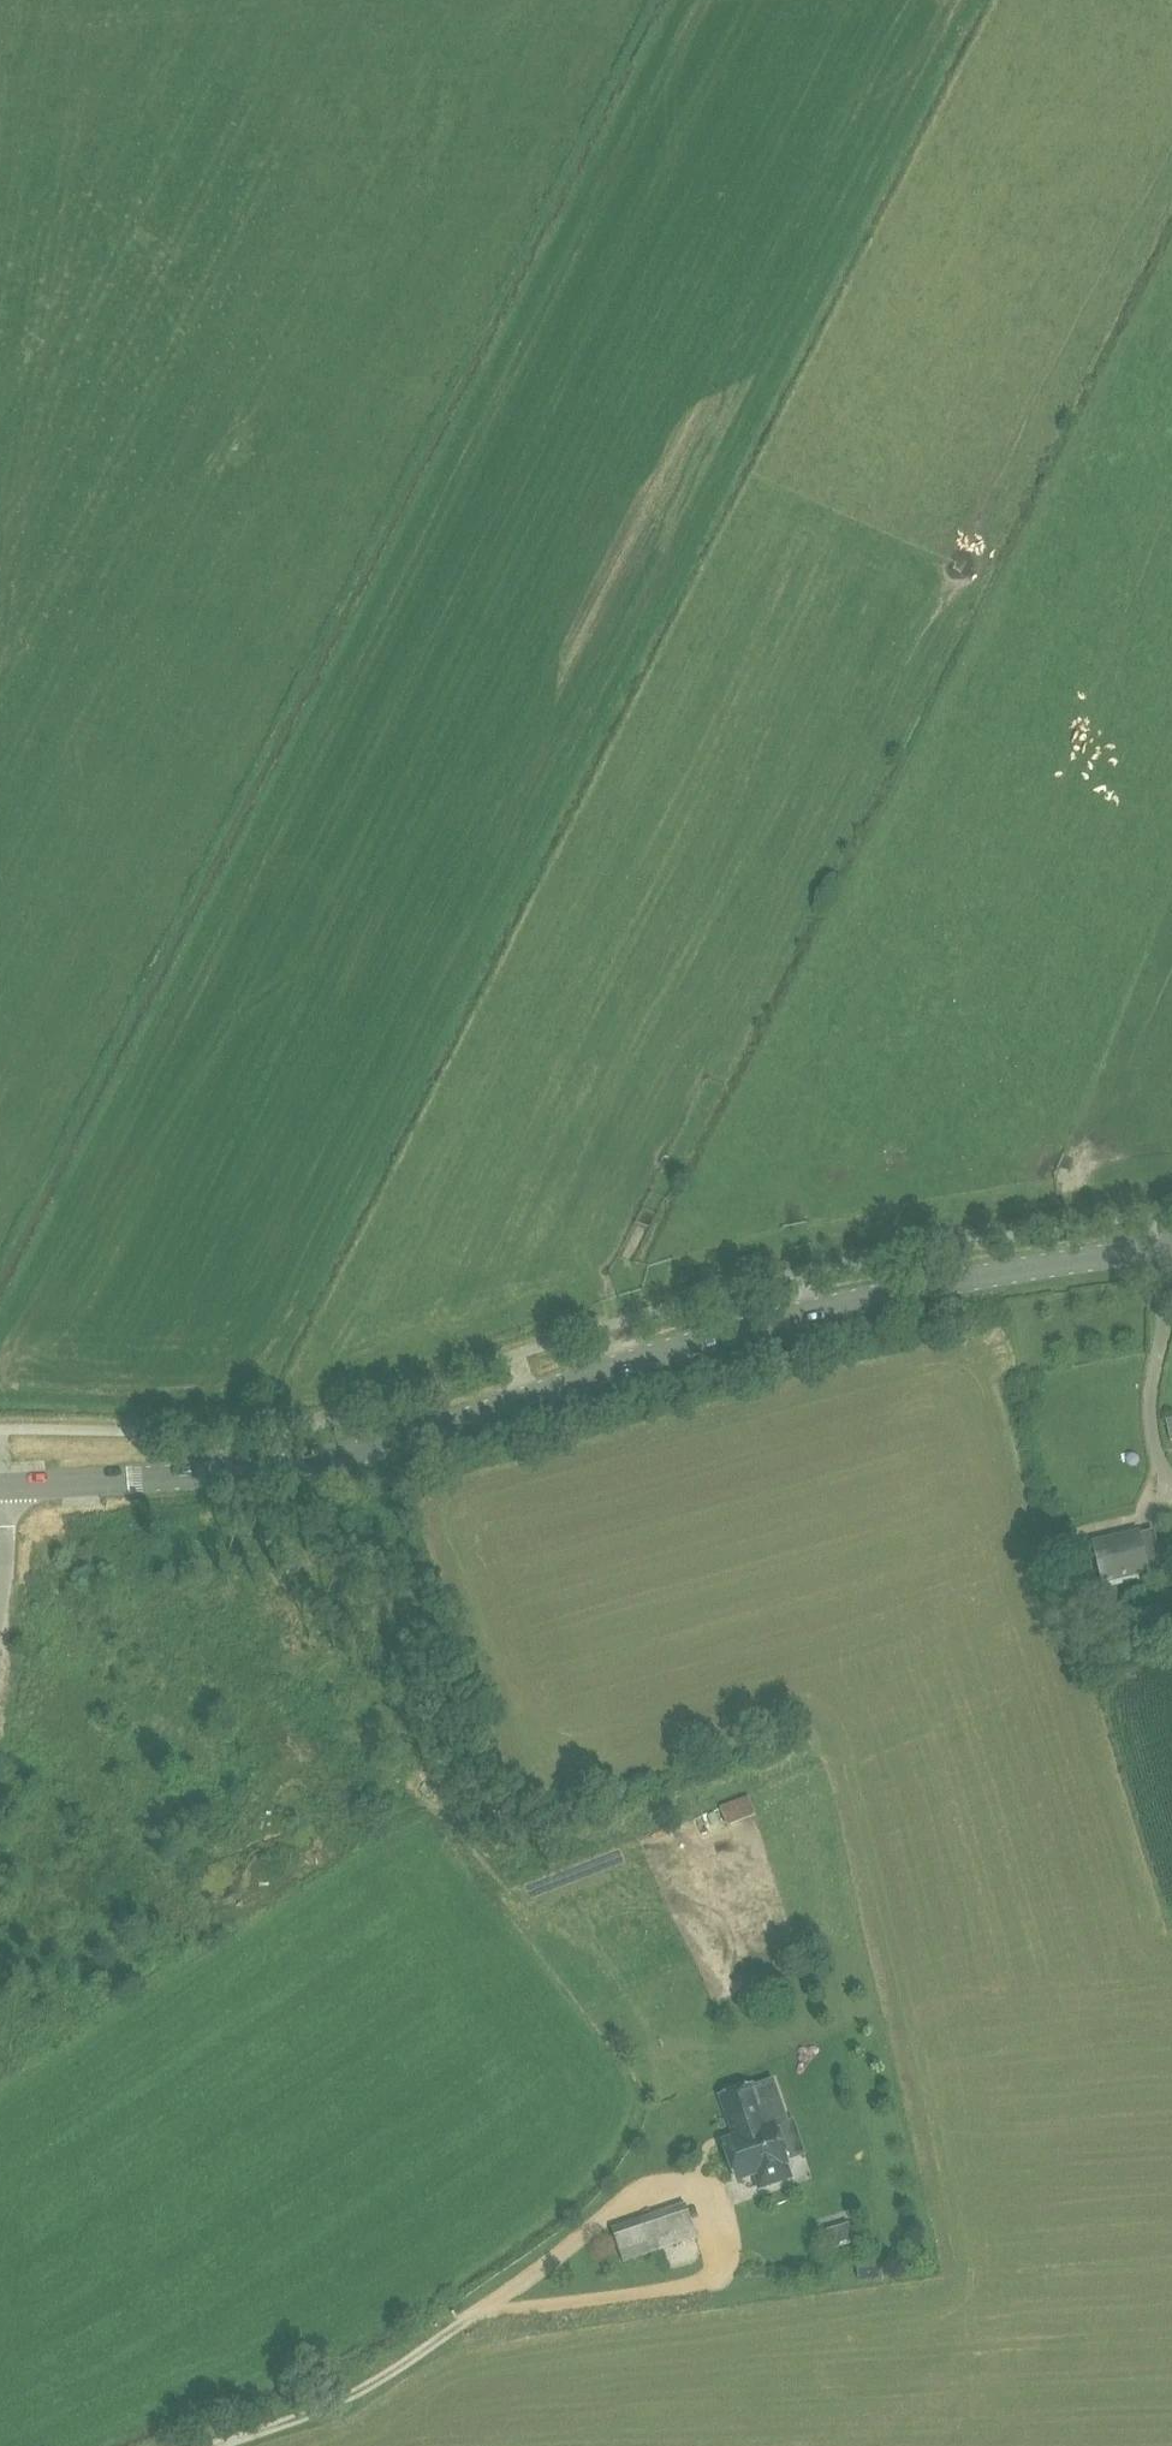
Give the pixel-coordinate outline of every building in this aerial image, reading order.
[(1135,1535),(1089,1546),(1098,1583),(1144,1572),(1135,1535)] [(749,1795),(719,1806),(728,1826),(756,1815),(749,1795)] [(736,2178),(759,2171),(760,2176),(764,2180),(782,2174),(783,2169),(781,2164),(788,2161),(775,2125),(792,2119),(777,2076),(720,2093),(736,2138),(724,2142),(736,2178)] [(614,2228),(625,2261),(697,2237),(686,2203),(614,2228)]
